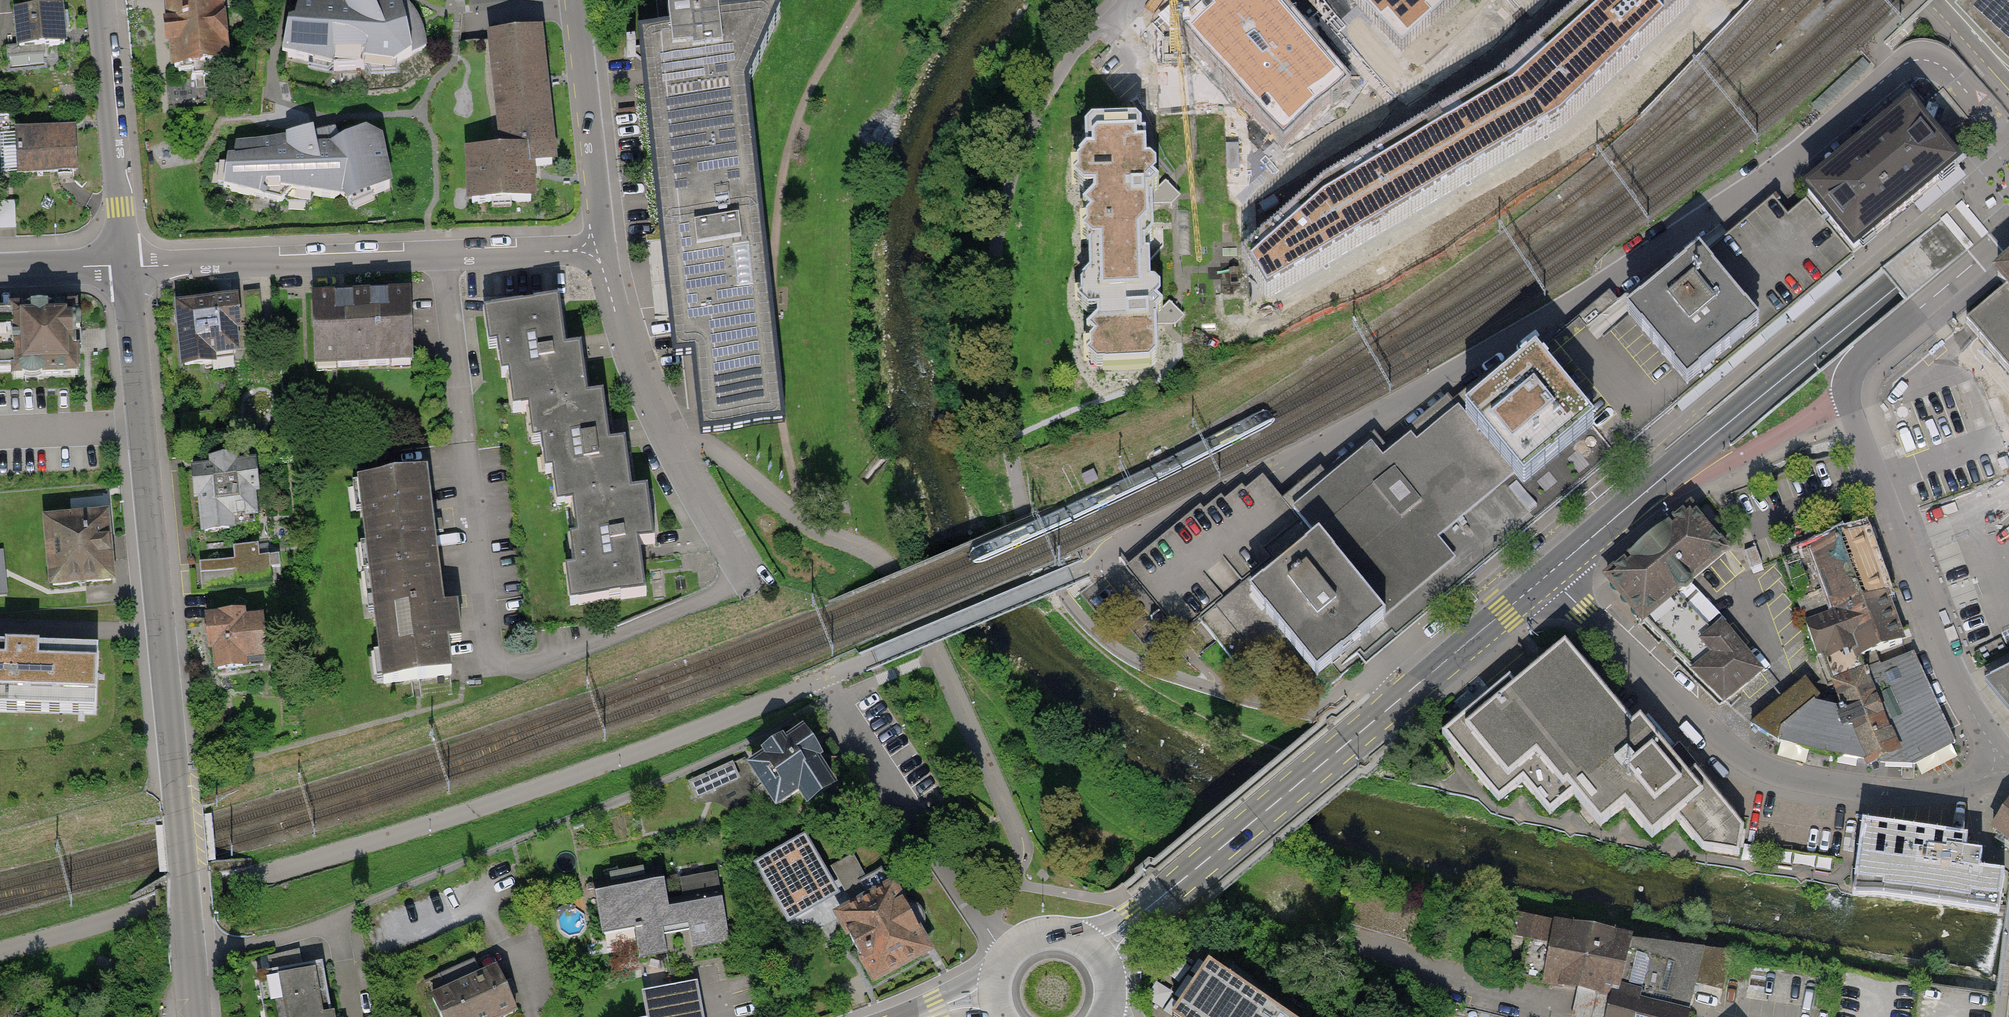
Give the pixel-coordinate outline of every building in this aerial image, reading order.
[(221,0),(183,0),(183,3),(161,5),(168,73),(227,68),(221,0)] [(1181,33),(1284,146),(1349,87),(1270,0),(1217,0),(1181,33)] [(1691,0),(1593,0),(1496,86),(1321,190),(1238,260),(1268,308),(1571,125),(1693,2),(1691,0)] [(1460,0),(1352,0),(1401,53),(1460,0)] [(1559,22),(1584,0),(1540,0),(1559,22)] [(1998,16),(2008,26),(2008,0),(1982,0),(1998,16)] [(298,9),(288,58),(333,70),(367,70),(396,65),(426,50),(423,22),(406,2),(395,17),(374,9),(369,1),(353,9),(298,9)] [(663,13),(665,32),(657,34),(640,36),(672,356),(692,354),(699,437),(780,429),(765,295),(760,249),(743,89),(778,9),(718,17),(717,7),(663,13)] [(62,8),(16,12),(19,51),(65,46),(62,8)] [(470,155),(474,205),(533,202),(530,172),(529,169),(552,166),(543,80),(538,36),(487,40),(502,156),(470,155)] [(1804,199),(1806,202),(1853,261),(1942,185),(1967,164),(1920,108),(1916,103),(1804,199)] [(1142,138),(1142,130),(1136,124),(1091,125),(1084,133),(1089,249),(1144,247),(1144,249),(1146,249),(1154,241),(1153,205),(1161,205),(1161,198),(1161,194),(1158,192),(1160,190),(1152,183),(1147,178),(1146,138),(1142,138)] [(74,127),(12,129),(14,176),(76,174),(74,127)] [(229,163),(225,192),(283,202),(292,193),(345,199),(367,189),(373,196),(390,188),(379,139),(366,134),(331,149),(325,149),(316,148),(313,136),(288,141),(287,150),(238,149),(235,163),(229,163)] [(1463,419),(1544,519),(1559,506),(1567,500),(1617,460),(1646,438),(1652,433),(1666,421),(1679,411),(1693,400),(1720,378),(1726,373),(1771,338),(1787,325),(1851,274),(1854,272),(1859,268),(1853,261),(1806,202),(1796,210),(1787,217),(1772,199),(1703,257),(1626,319),(1592,346),(1586,339),(1577,328),(1536,360),(1477,407),(1463,419)] [(0,203),(0,229),(16,229),(15,202),(0,203)] [(1180,255),(1191,255),(1189,212),(1179,212),(1180,255)] [(1146,259),(1146,249),(1144,249),(1144,247),(1089,249),(1093,371),(1150,369),(1158,362),(1157,326),(1167,326),(1167,319),(1166,316),(1163,313),(1164,311),(1156,303),(1151,299),(1150,259),(1146,259)] [(1975,333),(1978,336),(2008,373),(2008,266),(1997,277),(2007,288),(1966,323),(1975,333)] [(410,295),(312,300),(315,372),(413,368),(410,295)] [(233,304),(180,308),(185,365),(235,361),(232,329),(236,328),(233,304)] [(514,412),(528,410),(532,443),(540,442),(545,474),(552,473),(556,507),(571,505),(576,540),(569,541),(573,572),(564,573),(568,608),(641,598),(636,555),(635,547),(651,545),(644,496),(628,498),(622,448),(607,450),(606,442),(601,401),(583,403),(577,354),(561,356),(560,345),(555,306),(485,315),(489,346),(497,345),(502,377),(509,376),(514,412)] [(0,313),(0,372),(80,368),(78,339),(77,309),(0,313)] [(1919,412),(1919,407),(1918,404),(1915,402),(1911,401),(1908,402),(1906,404),(1905,406),(1904,409),(1905,413),(1907,415),(1909,416),(1912,417),(1915,416),(1917,415),(1919,412)] [(1317,543),(1395,638),(1452,592),(1484,567),(1494,559),(1504,551),(1511,545),(1544,519),(1463,419),(1459,413),(1417,446),(1412,440),(1382,464),(1372,451),(1294,514),(1317,543)] [(213,472),(195,473),(198,500),(201,500),(204,532),(231,530),(230,520),(253,518),(251,495),(254,495),(252,468),(235,470),(234,464),(213,465),(213,472)] [(356,484),(382,681),(415,676),(450,672),(444,631),(431,525),(424,476),(356,484)] [(1145,554),(1127,569),(1158,607),(1190,647),(1252,597),(1313,547),(1317,543),(1294,514),(1264,478),(1259,482),(1247,492),(1243,488),(1226,502),(1222,497),(1205,512),(1202,508),(1145,554)] [(1604,581),(1644,627),(1692,587),(1730,554),(1690,508),(1604,581)] [(89,520),(47,523),(52,585),(110,580),(108,549),(105,514),(97,515),(89,515),(89,520)] [(1868,546),(1863,531),(1780,561),(1803,627),(1887,597),(1871,552),(1868,546)] [(1252,597),(1328,691),(1389,643),(1395,638),(1317,543),(1313,547),(1252,597)] [(235,570),(205,572),(207,590),(271,585),(270,570),(280,569),(279,556),(259,558),(258,546),(233,548),(235,570)] [(1692,587),(1644,627),(1725,707),(1765,673),(1692,587)] [(1803,627),(1820,673),(1903,644),(1887,597),(1803,627)] [(242,618),(209,621),(212,649),(215,649),(217,669),(243,667),(242,659),(262,658),(259,621),(242,623),(242,618)] [(1952,746),(1903,644),(1820,673),(1858,763),(1907,765),(1952,746)] [(97,714),(97,698),(98,663),(99,651),(40,649),(19,649),(5,648),(0,648),(0,711),(97,714)] [(1633,731),(1565,649),(1515,690),(1509,682),(1444,737),(1468,765),(1499,801),(1522,782),(1549,815),(1575,793),(1603,827),(1627,806),(1654,839),(1678,819),(1705,852),(1741,855),(1741,846),(1743,831),(1697,775),(1689,781),(1642,724),(1633,731)] [(1987,683),(2008,708),(2008,671),(1987,683)] [(1858,763),(1820,673),(1749,729),(1780,747),(1858,763)] [(805,725),(744,762),(774,810),(800,794),(814,818),(849,797),(805,725)] [(740,780),(733,764),(689,784),(695,799),(740,780)] [(1993,827),(2008,838),(2008,806),(2008,805),(1993,827)] [(1965,854),(1966,841),(1865,828),(1860,863),(1856,897),(1855,899),(1999,918),(2005,875),(1981,872),(1983,857),(1965,854)] [(808,840),(757,869),(791,926),(841,896),(808,840)] [(627,877),(593,883),(602,934),(604,934),(603,928),(633,923),(639,957),(666,953),(663,931),(688,927),(692,948),(729,941),(720,892),(709,894),(706,876),(680,881),(683,898),(666,901),(661,871),(627,877)] [(930,953),(892,884),(833,917),(871,986),(930,953)] [(1613,993),(1627,941),(1507,916),(1502,934),(1526,939),(1519,976),(1578,989),(1613,993)] [(1695,980),(1723,987),(1731,955),(1627,941),(1613,993),(1578,989),(1573,1016),(1687,1016),(1695,980)] [(425,986),(438,1016),(517,1016),(492,958),(425,986)] [(1173,1016),(1291,1016),(1211,962),(1173,1016)] [(253,976),(260,1016),(333,1016),(323,965),(253,976)] [(646,996),(650,1016),(700,1016),(695,988),(646,996)]
